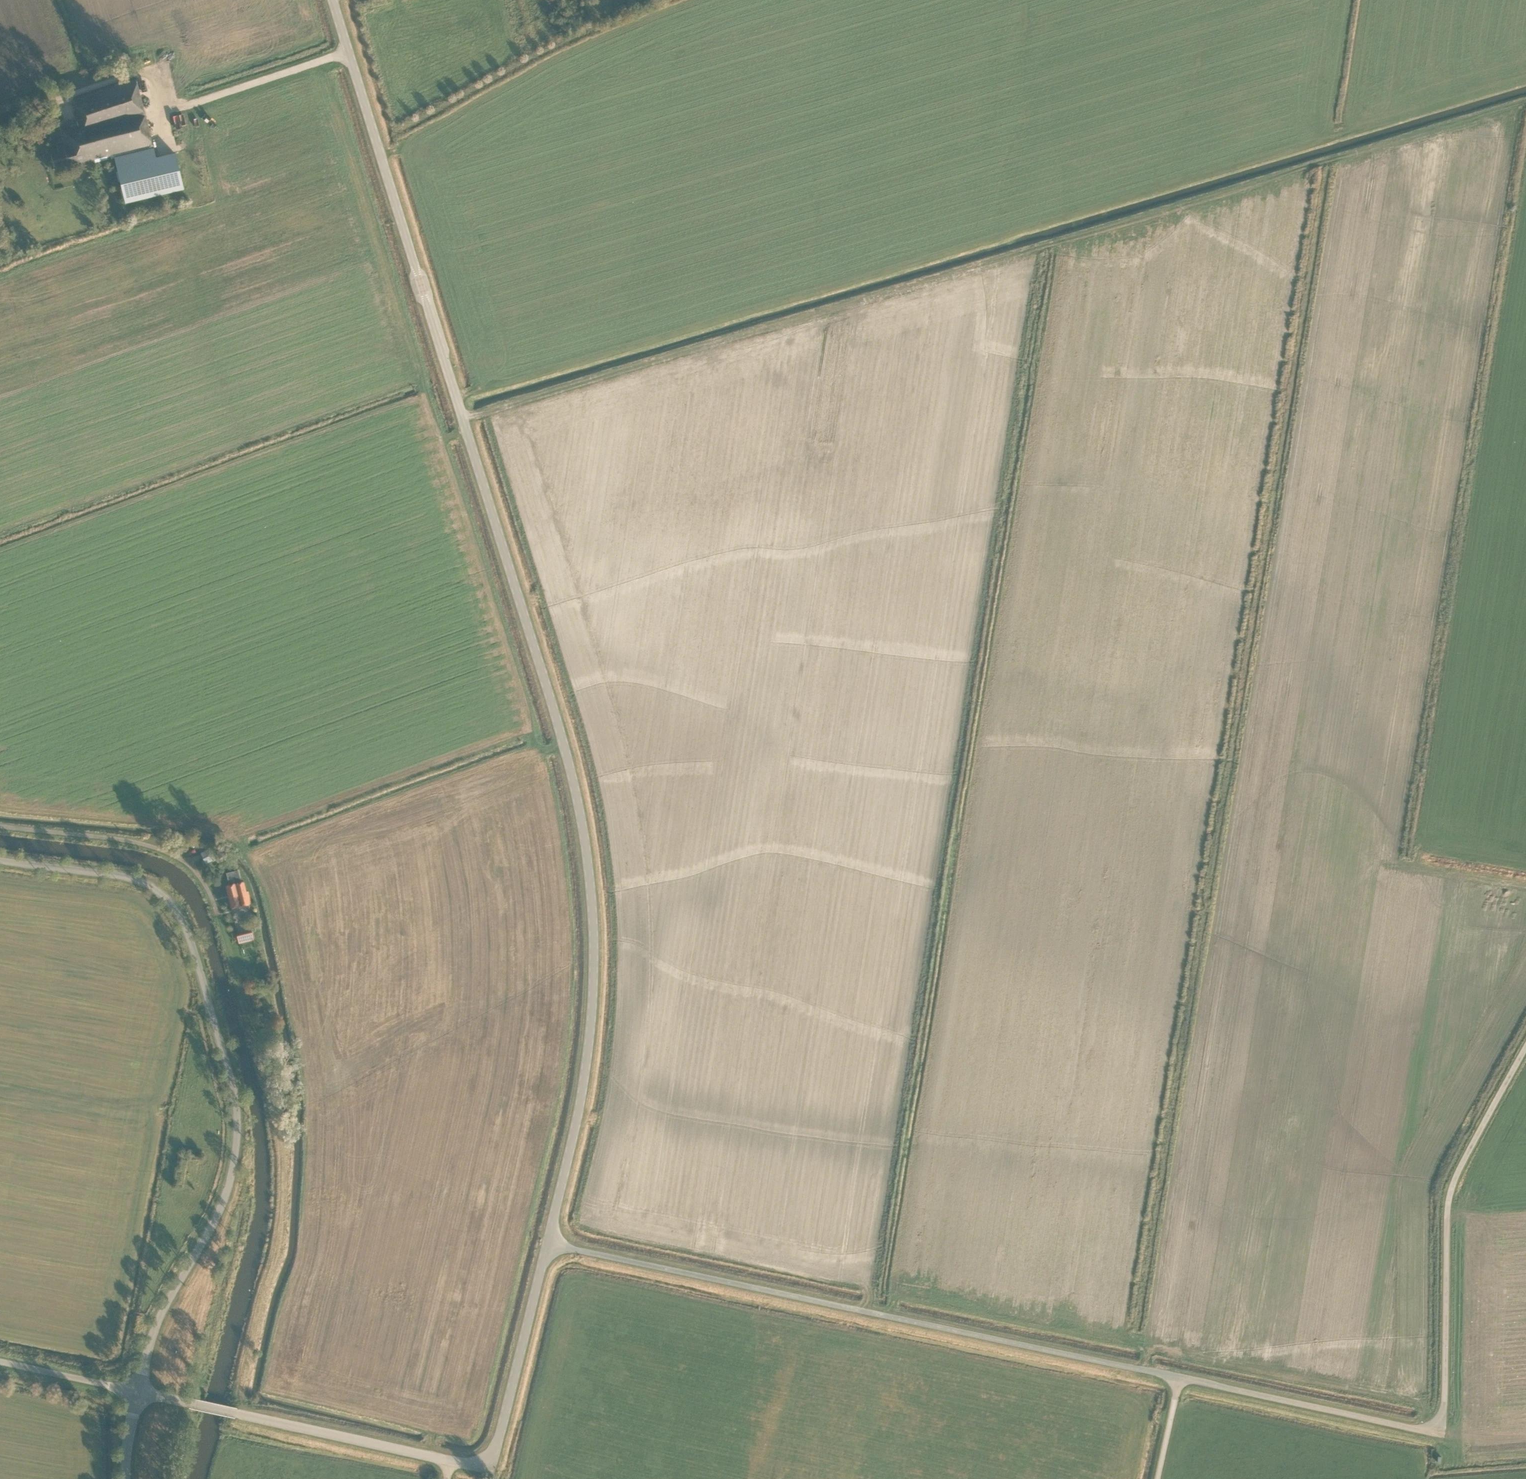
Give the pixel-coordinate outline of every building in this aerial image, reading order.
[(153,147),(136,79),(73,101),(80,127),(62,131),(65,145),(57,147),(58,152),(50,154),(54,169),(81,162),(82,166),(87,165),(86,164),(153,147)] [(175,156),(117,170),(125,205),(184,191),(175,156)] [(216,859),(211,848),(201,853),(205,864),(216,859)] [(229,883),(241,881),(239,870),(227,873),(229,883)] [(245,891),(243,881),(241,881),(229,883),(226,884),(231,908),(250,904),(247,891),(245,891)] [(239,943),(254,940),(252,932),(237,936),(239,943)]
